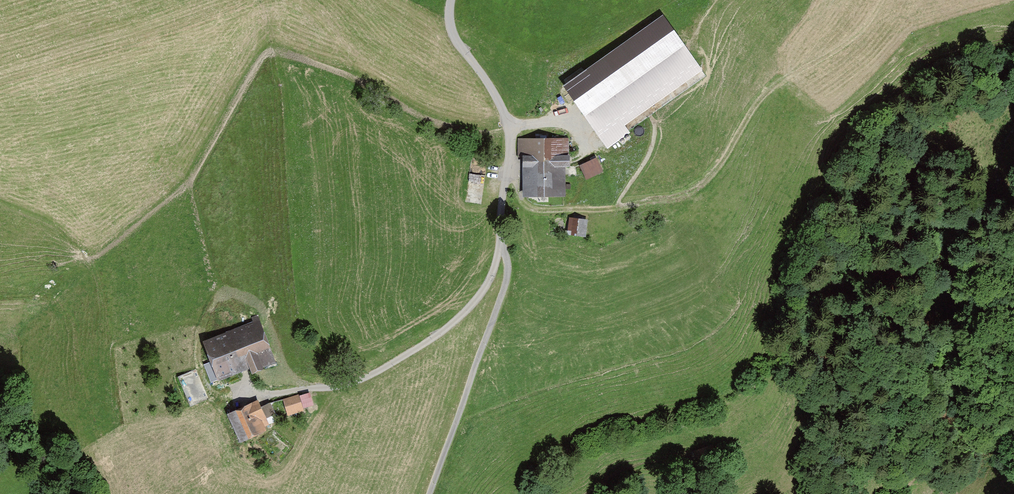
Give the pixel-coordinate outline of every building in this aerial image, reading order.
[(664,13),(562,85),(607,148),(630,133),(626,127),(706,71),(664,13)] [(560,146),(524,146),(524,199),(560,199),(560,146)] [(593,159),(578,166),(585,180),(600,173),(593,159)] [(587,221),(570,219),(569,231),(572,231),(572,235),(585,237),(587,221)] [(258,326),(207,346),(219,378),(270,359),(258,326)] [(184,385),(199,381),(195,370),(181,374),(184,385)] [(284,395),(286,401),(301,396),(299,391),(284,395)] [(284,406),(289,420),(305,414),(300,400),(284,406)] [(256,406),(231,417),(241,441),(266,430),(256,406)] [(707,452),(694,456),(697,466),(710,462),(707,452)]
